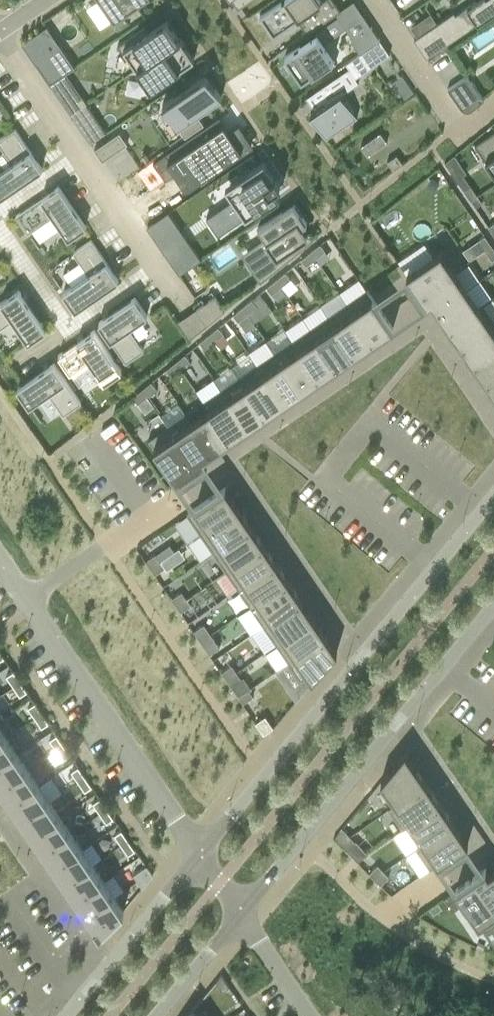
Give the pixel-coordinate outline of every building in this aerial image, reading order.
[(113,20),(143,0),(100,0),(113,20)] [(260,16),(266,26),(273,36),(300,17),(305,24),(302,25),(307,33),(340,10),(335,3),(332,5),(329,0),(323,0),(320,2),(319,0),(283,0),(260,16)] [(493,12),(493,0),(480,0),(478,2),(477,0),(476,0),(455,14),(454,12),(437,23),(417,37),(414,39),(426,58),(493,12)] [(315,36),(284,57),(299,79),(301,81),(315,71),(318,75),(336,63),(323,44),(346,28),(338,17),(313,33),(315,36)] [(169,46),(177,40),(164,20),(148,32),(144,27),(117,45),(118,47),(121,45),(136,68),(134,70),(169,46)] [(370,27),(350,40),(360,54),(379,40),(370,27)] [(178,70),(194,58),(180,38),(177,40),(169,46),(134,70),(134,71),(137,69),(153,92),(150,94),(151,95),(154,93),(181,74),(178,70)] [(389,55),(379,40),(360,54),(358,55),(368,69),(389,55)] [(34,62),(49,84),(75,67),(60,45),(34,62)] [(348,68),(347,70),(305,98),(314,111),(310,114),(326,138),(354,119),(357,117),(341,94),(358,83),(349,69),(348,68)] [(221,98),(205,75),(162,104),(185,137),(203,125),(197,115),(221,98)] [(467,75),(447,89),(448,90),(461,110),(462,110),(462,111),(463,111),(464,112),(465,112),(466,112),(467,112),(468,112),(469,112),(469,111),(470,111),(484,100),(468,77),(467,75)] [(412,93),(407,78),(394,83),(399,97),(412,93)] [(69,101),(64,105),(70,114),(86,103),(80,94),(69,101)] [(86,103),(70,114),(76,123),(84,118),(92,112),(86,103)] [(219,116),(153,162),(165,180),(175,173),(176,172),(186,186),(186,188),(188,186),(209,172),(210,174),(214,171),(215,173),(216,175),(255,148),(253,146),(242,129),(239,124),(227,132),(223,125),(224,124),(219,116)] [(12,163),(0,171),(0,197),(42,169),(14,129),(0,139),(0,146),(12,163)] [(474,145),(493,174),(493,131),(474,145)] [(367,156),(387,142),(380,132),(360,146),(367,156)] [(127,144),(119,133),(94,150),(102,161),(127,144)] [(392,169),(402,163),(396,155),(387,162),(392,169)] [(454,155),(444,163),(448,170),(459,163),(454,155)] [(233,199),(206,218),(218,235),(277,195),(284,190),(280,185),(263,160),(232,182),(225,187),(233,199)] [(58,186),(15,216),(27,233),(53,216),(68,238),(85,226),(58,186)] [(209,194),(217,206),(230,197),(222,186),(209,194)] [(464,191),(470,201),(477,196),(470,186),(464,191)] [(271,247),(247,263),(260,282),(313,240),(309,234),(307,235),(302,227),(306,224),(294,205),(293,204),(281,212),(257,228),(271,247)] [(185,236),(163,251),(179,274),(200,260),(185,236)] [(478,240),(485,250),(491,246),(484,236),(478,240)] [(88,275),(63,292),(75,310),(118,280),(91,241),(73,253),(88,275)] [(315,258),(325,250),(320,244),(310,252),(315,258)] [(420,296),(455,272),(463,267),(449,246),(406,275),(420,296)] [(493,259),(493,250),(491,246),(485,250),(491,260),(493,259)] [(312,261),(315,258),(310,252),(301,260),(306,266),(312,261)] [(276,280),(281,286),(290,279),(285,272),(282,275),(276,280)] [(437,311),(467,289),(455,272),(420,296),(427,305),(431,303),(437,311)] [(358,279),(339,292),(347,304),(348,303),(375,341),(393,329),(367,290),(366,291),(358,279)] [(281,286),(276,280),(266,288),(272,294),(278,288),(281,286)] [(467,289),(437,311),(449,328),(479,307),(467,289)] [(0,303),(0,328),(13,320),(28,342),(45,330),(18,290),(0,303)] [(215,296),(195,309),(206,325),(224,311),(215,296)] [(134,298),(98,323),(125,362),(143,350),(128,328),(147,315),(134,298)] [(242,308),(247,314),(257,306),(252,300),(242,308)] [(347,304),(330,315),(356,354),(362,350),(364,353),(374,347),(372,343),(375,341),(348,303),(347,304)] [(479,307),(449,328),(461,346),(492,324),(479,307)] [(238,321),(247,314),(242,308),(233,315),(238,321)] [(312,328),(338,366),(356,354),(330,315),(312,328)] [(493,348),(493,327),(492,324),(461,346),(472,363),(493,348)] [(209,335),(214,341),(223,333),(218,327),(217,328),(209,335)] [(283,328),(266,341),(274,353),(275,353),(302,391),(320,379),(294,340),(292,341),(283,328)] [(294,340),(320,379),(338,366),(312,328),(294,340)] [(94,331),(58,355),(70,373),(89,360),(104,382),(121,370),(94,331)] [(204,349),(214,341),(209,335),(199,342),(204,349)] [(472,363),(485,381),(493,375),(493,348),(472,363)] [(302,391),(275,353),(274,353),(257,365),(284,404),(302,391)] [(180,369),(190,361),(184,355),(175,362),(180,369)] [(171,376),(180,369),(175,362),(166,370),(171,376)] [(53,363),(17,388),(29,406),(48,393),(63,415),(81,403),(53,363)] [(257,365),(239,378),(265,416),(284,404),(257,365)] [(485,381),(493,395),(493,375),(485,381)] [(247,429),(265,416),(239,378),(221,390),(247,429)] [(213,379),(196,391),(203,402),(203,403),(208,411),(229,441),(247,429),(221,390),(213,379)] [(141,390),(147,396),(156,388),(151,382),(143,389),(141,390)] [(137,404),(147,396),(141,390),(132,397),(137,404)] [(229,441),(208,411),(192,422),(186,414),(184,415),(211,453),(229,441)] [(166,427),(195,470),(207,461),(205,458),(211,453),(184,415),(166,427)] [(195,470),(166,427),(148,440),(177,482),(195,470)] [(187,514),(199,532),(238,506),(225,488),(187,514)] [(212,550),(250,524),(238,506),(199,532),(212,550)] [(224,568),(263,542),(250,524),(212,550),(212,551),(224,568)] [(263,542),(224,568),(236,587),(275,560),(263,542)] [(146,561),(150,568),(160,561),(156,554),(146,561)] [(275,560),(236,587),(249,605),(287,579),(275,560)] [(165,568),(160,561),(150,568),(155,575),(165,568)] [(300,597),(287,579),(249,605),(261,623),(300,597)] [(171,599),(176,605),(186,599),(181,592),(171,599)] [(261,623),(274,641),(312,615),(300,597),(261,623)] [(186,599),(176,605),(180,612),(191,605),(186,599)] [(274,641),(286,659),(325,633),(312,615),(274,641)] [(204,624),(193,631),(196,634),(200,641),(210,634),(206,627),(204,624)] [(325,633),(286,659),(300,680),(306,689),(313,681),(337,651),(325,633)] [(210,634),(200,641),(205,648),(209,654),(219,647),(215,641),(210,634)] [(221,672),(226,679),(236,672),(232,665),(221,672)] [(13,672),(6,676),(13,686),(20,682),(13,672)] [(236,672),(226,679),(231,685),(241,679),(236,672)] [(20,682),(13,686),(20,696),(26,692),(20,682)] [(253,696),(248,690),(238,696),(243,703),(253,696)] [(34,704),(28,708),(34,718),(41,714),(34,704)] [(41,714),(34,718),(41,728),(48,724),(41,714)] [(255,723),(263,734),(273,728),(265,716),(255,723)] [(56,735),(49,740),(56,750),(63,745),(56,735)] [(2,764),(17,754),(16,753),(6,738),(0,743),(0,766),(2,764)] [(63,745),(56,750),(63,760),(70,755),(63,745)] [(396,803),(406,796),(426,782),(405,751),(381,781),(396,803)] [(0,766),(0,789),(12,780),(28,770),(27,769),(17,754),(2,764),(0,766)] [(78,767),(71,772),(78,782),(84,777),(78,767)] [(0,789),(0,793),(8,806),(22,796),(38,785),(38,784),(28,770),(12,780),(0,789)] [(84,777),(78,782),(85,792),(91,787),(84,777)] [(407,827),(420,817),(441,803),(426,782),(406,796),(396,803),(388,808),(402,830),(407,827)] [(22,796),(8,806),(19,821),(33,812),(49,801),(48,800),(38,785),(22,796)] [(99,799),(93,803),(99,813),(106,809),(99,799)] [(33,812),(19,821),(30,837),(43,828),(60,817),(59,816),(49,801),(33,812)] [(419,845),(433,836),(453,821),(451,819),(441,803),(420,817),(407,827),(419,845)] [(106,809),(99,813),(106,823),(113,819),(106,809)] [(43,828),(30,837),(40,853),(53,844),(70,832),(60,817),(43,828)] [(433,836),(419,845),(415,848),(430,869),(468,843),(466,839),(453,821),(433,836)] [(335,838),(339,843),(349,835),(342,828),(335,838)] [(121,830),(114,835),(121,845),(128,840),(121,830)] [(53,844),(40,853),(51,868),(75,852),(81,848),(70,832),(53,844)] [(355,842),(349,835),(339,843),(346,850),(355,842)] [(128,840),(121,845),(128,855),(135,850),(128,840)] [(75,852),(51,868),(62,884),(74,876),(92,864),(82,849),(81,848),(75,852)] [(74,876),(62,884),(73,900),(84,892),(102,879),(93,865),(92,864),(74,876)] [(383,871),(377,865),(368,874),(374,880),(383,871)] [(146,866),(133,875),(136,879),(141,876),(149,870),(147,867),(146,866)] [(493,906),(493,869),(489,873),(486,869),(477,875),(474,877),(493,906)] [(141,876),(136,879),(142,888),(146,883),(153,875),(151,873),(149,870),(141,876)] [(374,880),(380,885),(389,877),(383,871),(374,880)] [(474,877),(455,890),(464,902),(459,905),(465,915),(470,912),(484,932),(493,925),(493,906),(474,877)] [(84,892),(73,900),(83,915),(94,908),(113,895),(104,881),(102,879),(84,892)] [(94,908),(83,915),(100,940),(108,929),(124,911),(114,897),(113,895),(94,908)] [(223,991),(229,986),(221,975),(216,981),(223,991)]
